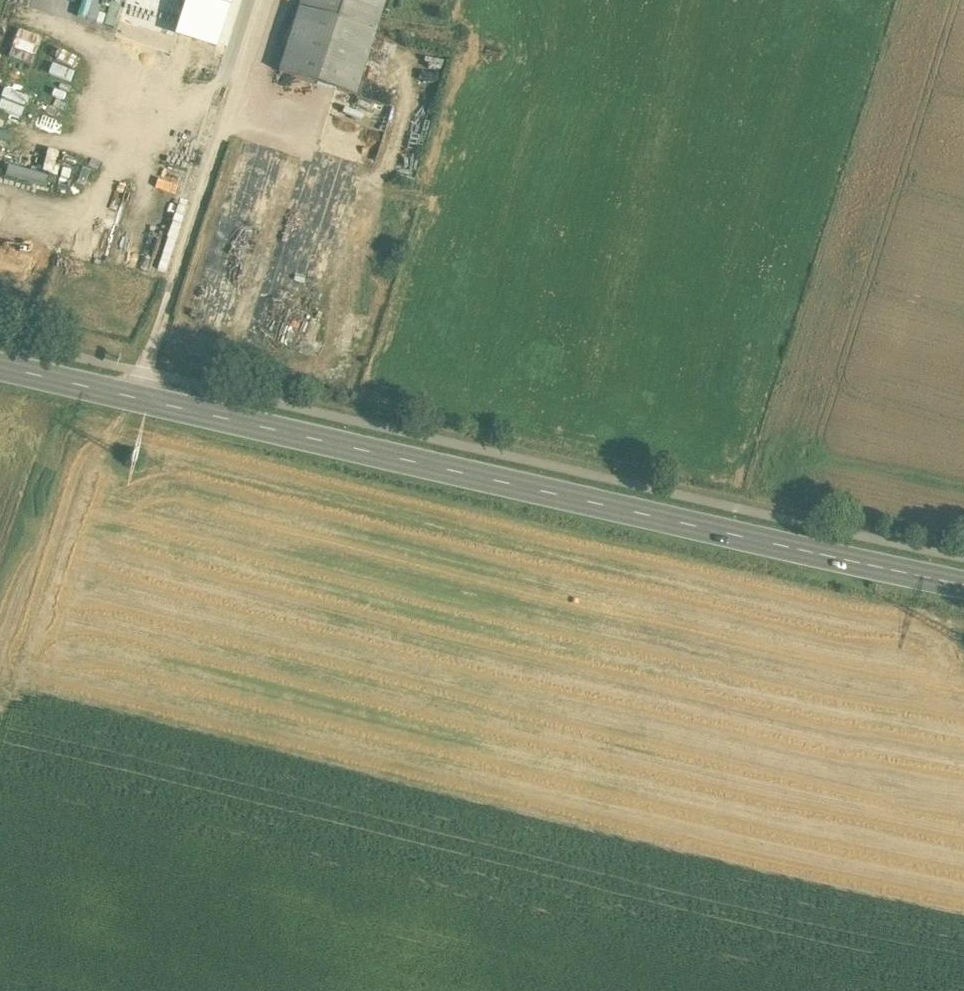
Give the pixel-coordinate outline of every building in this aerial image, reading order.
[(78,17),(119,25),(123,2),(114,0),(81,0),(78,17)] [(215,46),(230,0),(185,0),(175,33),(215,46)] [(279,72),(355,96),(385,0),(301,0),(279,72)] [(10,47),(34,57),(43,37),(19,27),(10,47)] [(13,93),(13,116),(27,116),(26,93),(13,93)] [(56,170),(60,150),(48,148),(44,168),(56,170)] [(47,186),(51,175),(16,165),(12,176),(47,186)]
